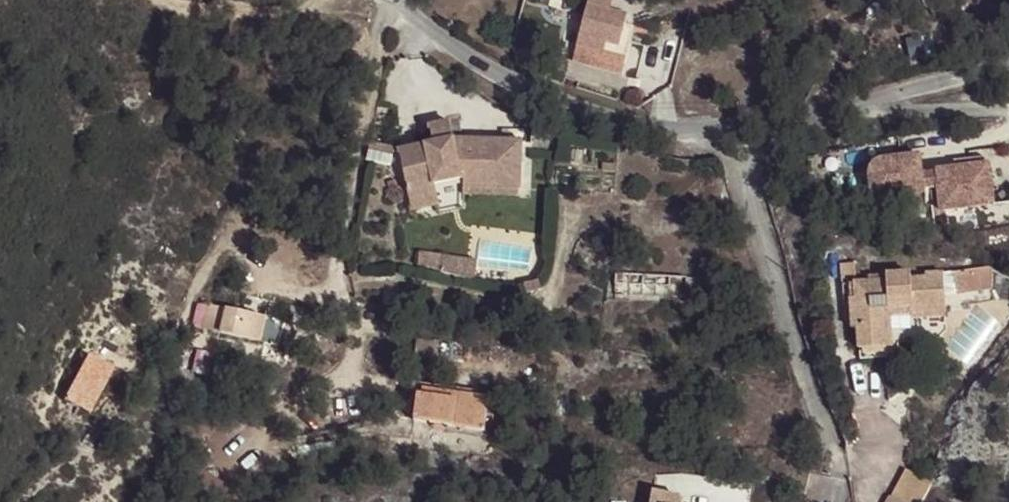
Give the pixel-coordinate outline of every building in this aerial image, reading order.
[(573,61),(622,74),(626,57),(619,46),(623,32),(627,15),(609,10),(611,0),(588,0),(573,61)] [(619,46),(626,57),(632,35),(623,32),(619,46)] [(521,142),(453,140),(449,121),(430,126),(433,143),(399,151),(411,210),(439,204),(435,184),(463,178),(463,186),(519,188),(521,142)] [(368,144),(365,161),(391,166),(395,149),(368,144)] [(870,196),(871,200),(940,197),(942,214),(996,211),(993,175),(940,178),(940,182),(924,183),(922,163),(887,165),(884,165),(882,166),(879,167),(876,168),(874,170),(872,172),(871,174),(870,178),(869,182),(869,188),(869,192),(870,196)] [(397,190),(395,180),(387,181),(390,192),(397,190)] [(519,188),(463,186),(463,195),(519,197),(519,188)] [(419,250),(417,266),(474,273),(476,258),(419,250)] [(992,272),(985,269),(976,270),(979,288),(992,287),(992,272)] [(976,270),(953,274),(955,292),(979,288),(976,270)] [(911,280),(910,274),(885,277),(886,283),(854,285),(856,300),(850,300),(852,329),(858,329),(859,350),(886,348),(883,309),(910,307),(911,315),(946,312),(943,275),(925,276),(925,279),(911,280)] [(852,329),(850,300),(856,300),(854,285),(842,286),(847,351),(859,350),(858,329),(852,329)] [(398,296),(383,293),(381,303),(396,306),(398,296)] [(220,333),(225,309),(208,305),(202,329),(220,333)] [(910,307),(883,309),(886,348),(892,348),(890,316),(911,315),(910,307)] [(265,318),(225,309),(220,333),(258,342),(265,318)] [(88,412),(112,367),(87,354),(64,399),(88,412)] [(496,394),(414,383),(412,397),(417,398),(414,420),(484,430),(487,407),(494,408),(496,394)] [(907,471),(892,497),(901,501),(921,501),(931,483),(907,471)] [(684,501),(684,500),(683,500),(683,499),(682,499),(681,499),(680,499),(653,493),(652,501),(683,501),(684,501)]
